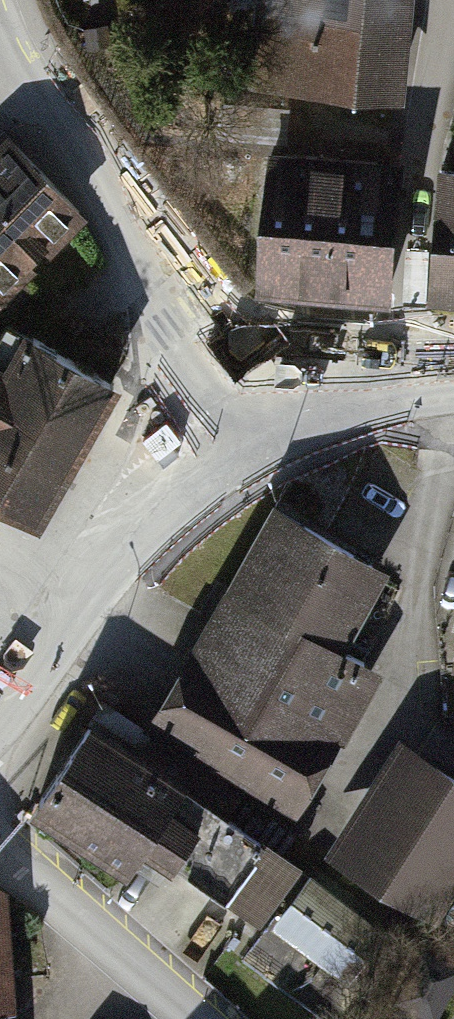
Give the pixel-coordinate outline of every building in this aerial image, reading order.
[(241,86),(399,95),(405,0),(246,0),(241,86)] [(0,146),(0,295),(84,221),(9,138),(0,146)] [(396,155),(259,148),(251,300),(387,307),(396,155)] [(453,298),(453,197),(434,195),(427,296),(453,298)] [(31,528),(117,389),(29,335),(6,373),(0,369),(0,509),(31,528)] [(271,515),(143,725),(296,818),(386,670),(348,647),(386,584),(271,515)] [(184,787),(86,725),(26,820),(126,884),(145,854),(255,923),(296,858),(184,787)] [(323,856),(436,927),(453,899),(453,778),(396,741),(323,856)] [(297,875),(278,935),(344,957),(364,897),(297,875)]
